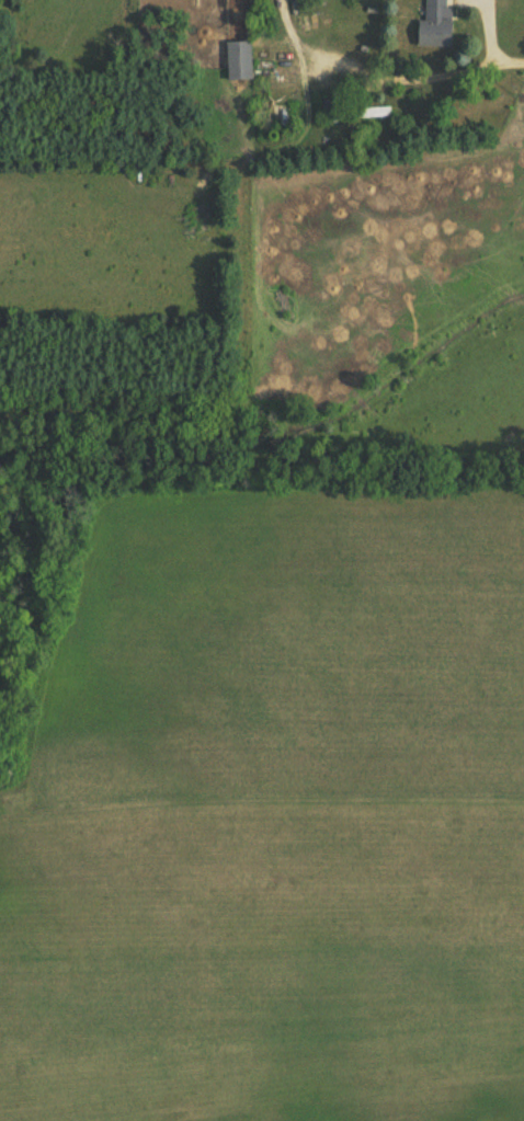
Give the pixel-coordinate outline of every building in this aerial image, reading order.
[(457,8),(449,8),(449,0),(425,0),(425,47),(457,47),(457,8)] [(228,80),(255,80),(255,42),(228,42),(228,80)]
